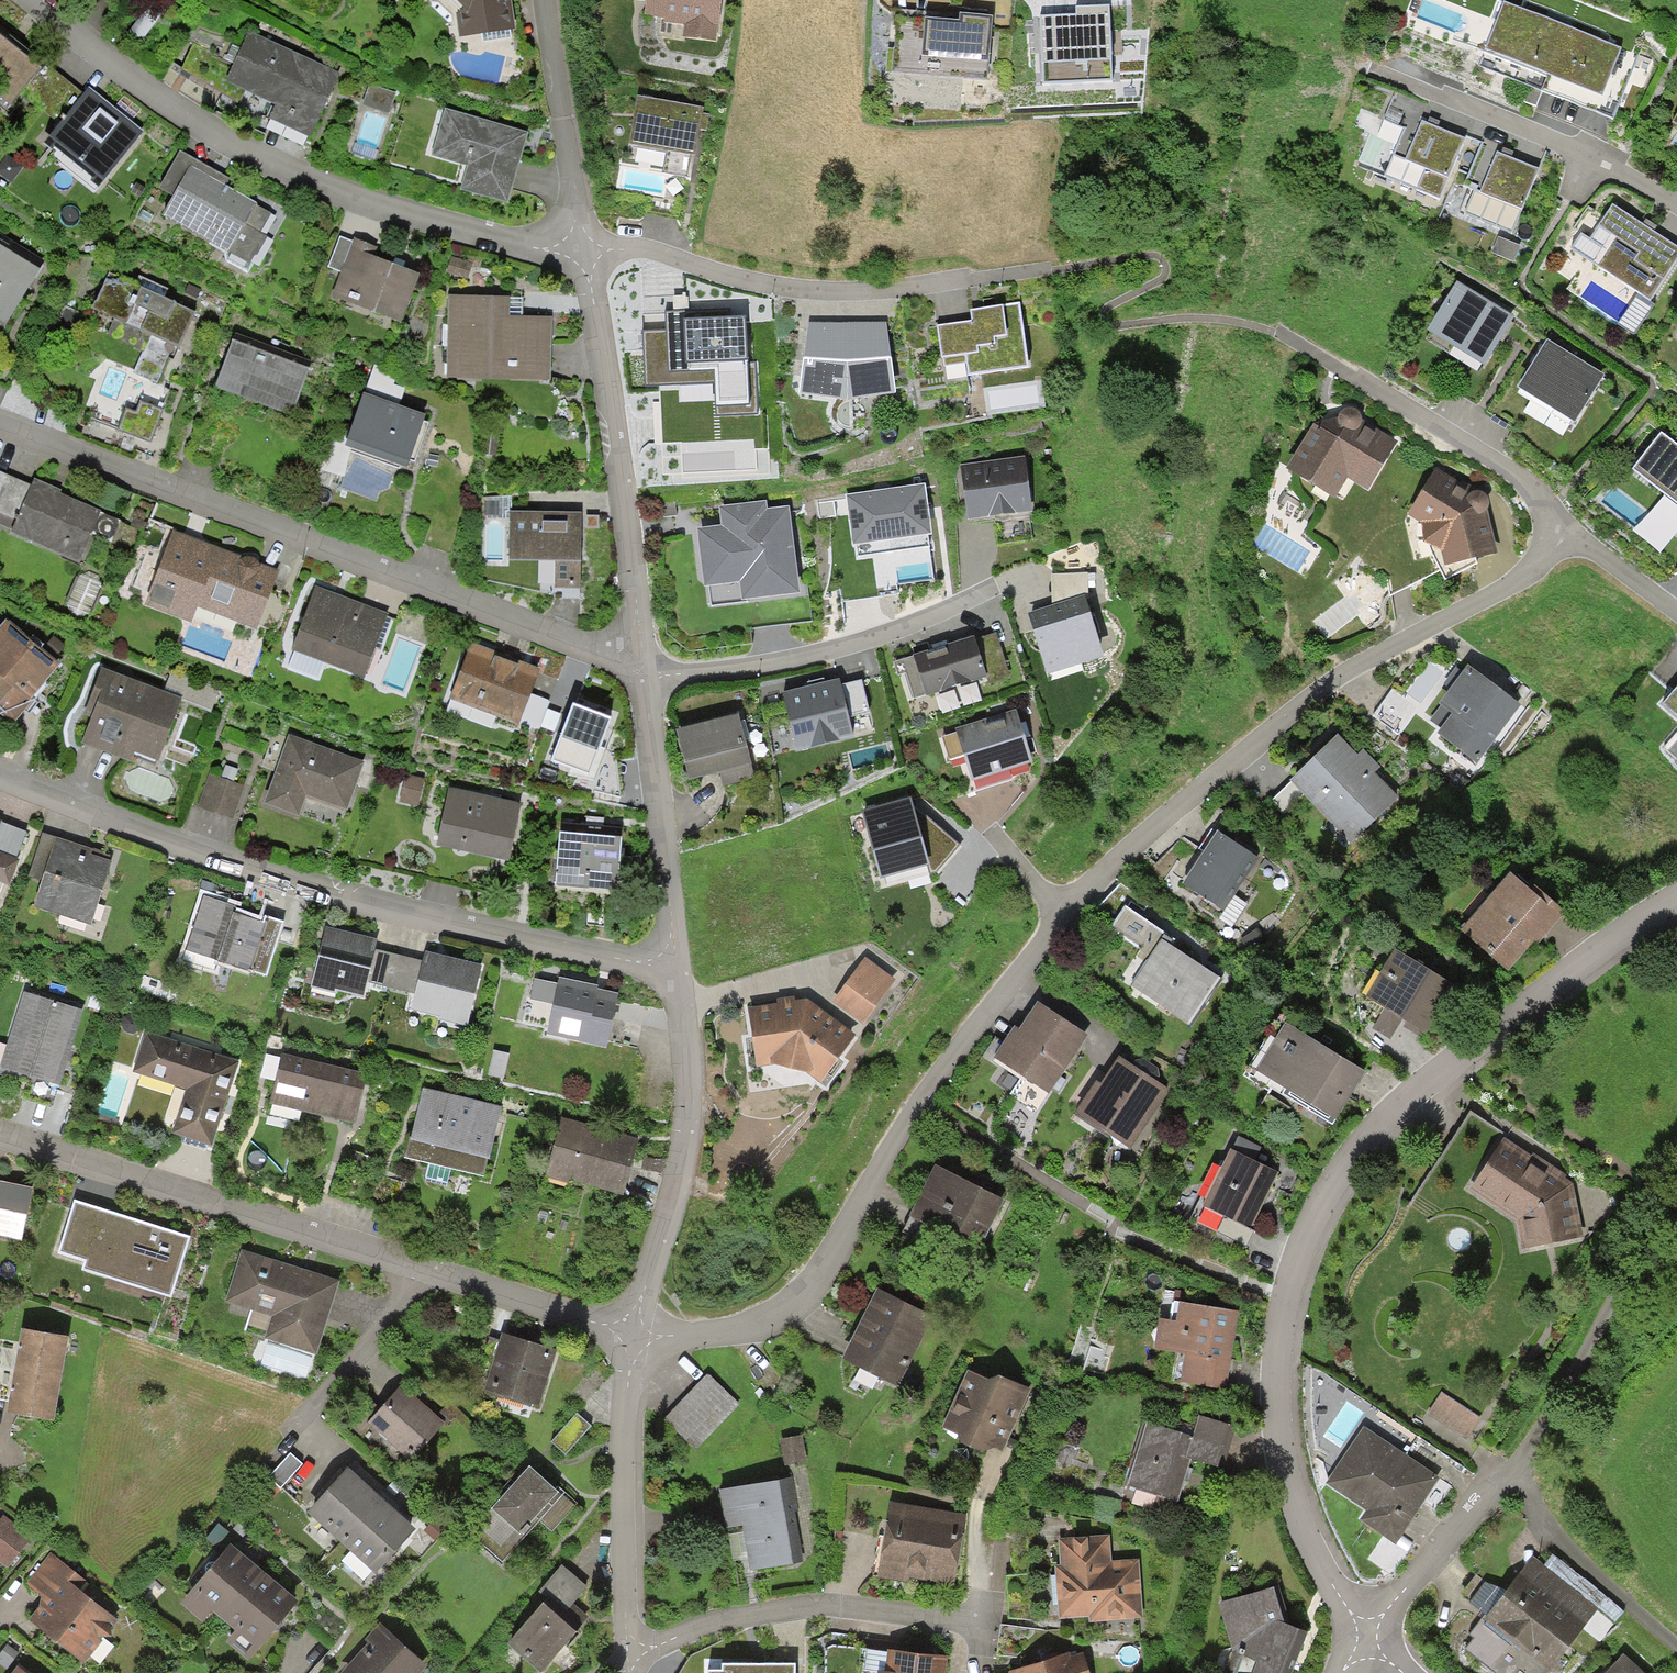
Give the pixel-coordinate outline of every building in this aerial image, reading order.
[(132,29),(145,38),(174,0),(155,0),(132,29)] [(515,30),(511,0),(444,0),(455,9),(460,37),(515,30)] [(722,0),(648,0),(646,15),(664,18),(663,22),(685,24),(683,38),(716,42),(722,0)] [(1620,49),(1502,2),(1482,46),(1599,91),(1620,49)] [(1075,16),(1041,18),(1044,81),(1111,78),(1108,7),(1085,8),(1074,9),(1075,16)] [(992,18),(892,10),(890,23),(897,24),(891,73),(987,81),(992,18)] [(269,118),(313,138),(343,72),(248,29),(224,82),(275,105),(269,118)] [(0,35),(0,97),(10,105),(20,93),(40,68),(0,35)] [(46,61),(40,68),(20,93),(40,109),(66,77),(46,61)] [(85,93),(66,77),(40,109),(61,124),(85,93)] [(396,93),(370,84),(362,106),(388,115),(396,93)] [(91,181),(98,187),(99,187),(143,132),(88,88),(85,93),(61,124),(43,143),(54,152),(56,149),(92,178),(91,181)] [(702,110),(638,98),(629,148),(663,154),(659,175),(689,181),(702,110)] [(528,132),(446,109),(432,157),(466,166),(460,190),(508,203),(528,132)] [(1461,134),(1411,116),(1389,179),(1439,196),(1461,134)] [(1535,167),(1491,146),(1461,208),(1506,229),(1535,167)] [(94,193),(99,187),(91,181),(92,178),(56,149),(54,152),(50,156),(94,193)] [(194,160),(179,151),(160,189),(174,196),(190,166),(194,160)] [(190,166),(226,186),(229,180),(194,160),(190,166)] [(226,186),(190,166),(174,196),(163,215),(224,250),(250,264),(254,256),(256,257),(267,237),(260,233),(271,213),(257,206),(258,204),(226,186)] [(1607,204),(1596,220),(1604,225),(1583,255),(1648,299),(1676,258),(1676,252),(1607,204)] [(329,267),(341,272),(353,241),(340,236),(329,267)] [(332,296),(401,322),(420,273),(403,266),(393,262),(374,255),(378,246),(354,237),(353,241),(341,272),(332,296)] [(0,244),(0,322),(7,327),(42,269),(0,244)] [(250,264),(224,250),(227,261),(247,274),(256,257),(254,256),(250,264)] [(473,263),(452,256),(446,273),(468,279),(473,263)] [(405,261),(395,257),(393,262),(403,266),(405,261)] [(179,348),(195,312),(134,284),(103,285),(93,307),(114,318),(107,334),(142,351),(133,372),(157,384),(169,356),(173,359),(177,347),(179,348)] [(445,378),(550,380),(551,316),(522,315),(509,315),(510,298),(510,297),(448,295),(445,378)] [(1488,367),(1510,326),(1451,295),(1430,336),(1488,367)] [(522,298),(510,298),(509,315),(522,315),(522,298)] [(1028,368),(1020,304),(969,310),(971,325),(938,328),(942,358),(967,355),(969,375),(1028,368)] [(665,330),(642,331),(644,387),(713,384),(714,409),(748,407),(744,320),(730,321),(729,311),(664,313),(665,330)] [(896,396),(887,322),(810,321),(798,396),(847,406),(896,396)] [(308,369),(233,340),(215,387),(290,416),(308,369)] [(1575,426),(1601,385),(1546,350),(1520,390),(1575,426)] [(398,373),(375,365),(364,393),(398,405),(405,388),(394,384),(398,373)] [(424,421),(426,416),(398,405),(364,393),(345,446),(352,448),(351,451),(399,469),(400,466),(407,468),(409,461),(424,421)] [(1366,488),(1395,445),(1348,414),(1319,425),(1293,470),(1326,490),(1338,470),(1366,488)] [(428,423),(424,421),(409,461),(414,462),(428,423)] [(1629,465),(1676,503),(1676,447),(1656,430),(1629,465)] [(1026,462),(958,467),(963,523),(994,521),(996,546),(1033,543),(1026,462)] [(1435,468),(1407,513),(1430,532),(1440,575),(1490,550),(1478,495),(1435,468)] [(31,485),(8,475),(0,493),(0,526),(11,531),(31,485)] [(11,531),(11,533),(79,562),(102,510),(61,493),(62,489),(35,477),(31,485),(11,531)] [(925,485),(847,497),(854,543),(858,543),(860,557),(929,547),(927,534),(933,533),(930,514),(925,485)] [(697,532),(704,588),(711,587),(713,604),(798,593),(788,507),(766,509),(765,502),(719,508),(722,529),(697,532)] [(583,511),(508,511),(508,563),(552,563),(552,591),(582,591),(583,511)] [(278,571),(173,531),(145,605),(191,623),(197,607),(256,629),(278,571)] [(1041,667),(1097,647),(1083,598),(1083,572),(1048,574),(1048,600),(1026,607),(1041,667)] [(389,614),(315,585),(290,651),(295,653),(323,663),(364,679),(389,614)] [(12,724),(32,701),(31,699),(59,665),(6,620),(0,626),(0,713),(12,724)] [(969,633),(900,655),(913,694),(979,673),(981,679),(1004,671),(990,631),(971,637),(969,633)] [(471,643),(450,698),(519,725),(540,669),(471,643)] [(317,680),(323,663),(295,653),(289,669),(317,680)] [(1518,705),(1460,661),(1434,694),(1447,704),(1428,729),(1473,763),(1518,705)] [(91,717),(81,744),(131,762),(133,757),(135,753),(155,762),(158,762),(182,698),(180,698),(102,668),(84,714),(91,717)] [(218,690),(172,671),(165,687),(182,693),(180,698),(182,698),(210,710),(218,690)] [(1659,698),(1676,714),(1676,678),(1659,698)] [(840,693),(839,686),(778,700),(789,748),(850,735),(847,724),(840,693)] [(840,693),(847,724),(868,720),(861,688),(840,693)] [(1417,708),(1390,689),(1371,714),(1398,734),(1417,708)] [(612,719),(572,703),(550,762),(589,777),(612,719)] [(1033,767),(1015,708),(955,726),(957,734),(941,738),(950,765),(963,761),(971,786),(1033,767)] [(754,777),(741,714),(679,728),(689,772),(718,766),(721,784),(754,777)] [(1659,746),(1676,761),(1676,725),(1659,746)] [(289,735),(265,804),(299,816),(306,796),(347,810),(364,762),(289,735)] [(1333,735),(1290,775),(1349,839),(1392,799),(1333,735)] [(133,757),(154,765),(155,762),(135,753),(133,757)] [(245,786),(209,774),(198,807),(233,819),(245,786)] [(424,779),(406,775),(400,802),(418,806),(424,779)] [(449,789),(437,846),(509,861),(521,804),(449,789)] [(909,802),(865,814),(883,881),(929,868),(931,874),(936,872),(957,845),(912,810),(909,802)] [(3,884),(9,886),(19,861),(15,859),(26,833),(1,823),(2,821),(0,821),(0,890),(3,884)] [(560,832),(621,838),(622,829),(560,823),(560,832)] [(1252,857),(1210,829),(1178,877),(1220,905),(1252,857)] [(621,838),(560,832),(555,887),(617,892),(622,838),(621,838)] [(44,879),(57,839),(42,833),(28,873),(44,879)] [(57,839),(44,879),(34,909),(91,927),(112,862),(109,861),(111,856),(57,839)] [(1504,874),(1457,931),(1504,970),(1529,941),(1536,946),(1563,914),(1530,887),(1526,893),(1504,874)] [(235,908),(204,897),(186,953),(217,962),(249,973),(264,925),(262,924),(233,914),(235,908)] [(264,925),(249,973),(266,979),(284,922),(264,916),(262,924),(264,925)] [(378,941),(327,928),(311,988),(337,994),(337,991),(364,999),(368,984),(376,951),(378,941)] [(1221,979),(1160,940),(1129,988),(1190,1027),(1221,979)] [(1450,983),(1389,947),(1362,992),(1423,1028),(1450,983)] [(368,984),(388,989),(396,956),(376,951),(368,984)] [(416,996),(412,1011),(438,1018),(438,1019),(468,1026),(482,966),(426,952),(424,962),(416,996)] [(214,970),(217,962),(186,953),(183,961),(214,970)] [(396,956),(388,989),(416,996),(424,962),(396,956)] [(863,961),(831,1003),(859,1024),(891,983),(863,961)] [(559,978),(558,985),(553,1005),(546,1037),(606,1050),(618,995),(597,990),(598,987),(559,978)] [(530,1000),(553,1005),(558,985),(535,980),(530,1000)] [(81,1011),(24,993),(1,1067),(58,1085),(81,1011)] [(802,999),(744,1008),(749,1064),(780,1058),(815,1078),(848,1034),(802,999)] [(1016,1029),(996,1059),(1048,1092),(1068,1063),(1086,1037),(1039,1004),(1021,1033),(1016,1029)] [(1363,1072),(1279,1019),(1250,1063),(1334,1117),(1363,1072)] [(240,1061),(146,1031),(132,1073),(185,1091),(171,1134),(212,1148),(240,1061)] [(510,1055),(493,1051),(488,1075),(504,1079),(510,1055)] [(282,1056),(270,1105),(354,1125),(366,1076),(282,1056)] [(1097,1082),(1076,1114),(1130,1149),(1168,1090),(1120,1059),(1102,1086),(1097,1082)] [(423,1090),(407,1159),(429,1164),(450,1169),(483,1177),(487,1160),(489,1161),(501,1108),(423,1090)] [(563,1121),(546,1181),(568,1187),(569,1183),(623,1198),(638,1142),(563,1121)] [(1468,1192),(1520,1226),(1526,1253),(1565,1243),(1550,1180),(1498,1146),(1468,1192)] [(1280,1176),(1226,1148),(1199,1201),(1253,1229),(1280,1176)] [(446,1188),(450,1169),(429,1164),(425,1183),(446,1188)] [(995,1198),(931,1165),(906,1213),(970,1246),(995,1198)] [(21,1243),(32,1190),(0,1184),(0,1238),(21,1243)] [(190,1238),(75,1202),(57,1255),(85,1264),(82,1271),(170,1299),(190,1238)] [(340,1282),(242,1251),(226,1304),(272,1318),(265,1340),(271,1343),(312,1356),(316,1358),(340,1282)] [(873,1290),(840,1353),(896,1383),(930,1319),(873,1290)] [(1233,1310),(1175,1301),(1172,1319),(1158,1317),(1153,1347),(1183,1352),(1179,1380),(1221,1386),(1233,1310)] [(67,1340),(22,1332),(8,1416),(53,1423),(67,1340)] [(504,1338),(486,1394),(537,1410),(555,1354),(504,1338)] [(307,1376),(312,1356),(271,1343),(264,1364),(307,1376)] [(967,1367),(942,1423),(997,1448),(1022,1392),(967,1367)] [(771,1370),(755,1383),(763,1393),(779,1380),(771,1370)] [(739,1405),(703,1371),(660,1416),(695,1450),(739,1405)] [(401,1387),(380,1410),(367,1424),(369,1426),(412,1462),(444,1425),(401,1387)] [(1440,1397),(1428,1416),(1466,1439),(1477,1419),(1440,1397)] [(349,1426),(360,1436),(369,1426),(367,1424),(380,1410),(371,1402),(349,1426)] [(1345,1406),(1334,1424),(1349,1434),(1361,1416),(1345,1406)] [(577,1415),(552,1443),(565,1455),(590,1426),(577,1415)] [(1191,1435),(1143,1420),(1123,1482),(1175,1498),(1188,1456),(1222,1467),(1234,1428),(1196,1417),(1191,1435)] [(797,1435),(776,1438),(781,1469),(802,1465),(797,1435)] [(1435,1490),(1364,1441),(1331,1489),(1365,1513),(1357,1525),(1394,1550),(1435,1490)] [(290,1454),(268,1479),(281,1489),(302,1465),(290,1454)] [(530,1468),(491,1511),(523,1539),(539,1520),(553,1532),(577,1505),(558,1487),(555,1491),(530,1468)] [(342,1546),(382,1501),(348,1471),(307,1515),(342,1546)] [(786,1477),(716,1486),(721,1524),(740,1521),(746,1565),(798,1558),(786,1477)] [(342,1546),(375,1576),(416,1531),(382,1501),(342,1546)] [(951,1578),(960,1512),(885,1501),(875,1567),(951,1578)] [(3,1517),(0,1521),(0,1564),(7,1569),(31,1539),(3,1517)] [(1106,1543),(1064,1544),(1066,1621),(1143,1619),(1142,1567),(1107,1568),(1106,1543)] [(223,1622),(263,1575),(231,1548),(182,1605),(203,1623),(212,1613),(223,1622)] [(88,1584),(50,1554),(25,1585),(45,1601),(28,1622),(84,1666),(119,1622),(81,1593),(88,1584)] [(1591,1609),(1528,1560),(1479,1622),(1542,1672),(1591,1609)] [(542,1606),(558,1619),(572,1602),(585,1588),(562,1567),(534,1598),(542,1606)] [(226,1643),(248,1661),(297,1603),(263,1575),(223,1622),(235,1633),(226,1643)] [(1220,1603),(1234,1647),(1222,1671),(1229,1672),(1284,1672),(1302,1628),(1283,1618),(1275,1583),(1220,1603)] [(591,1618),(572,1602),(558,1619),(576,1635),(591,1618)] [(576,1635),(558,1619),(542,1606),(508,1647),(539,1672),(544,1672),(576,1635)] [(378,1627),(338,1672),(421,1672),(426,1667),(378,1627)] [(19,1654),(7,1646),(0,1655),(0,1665),(7,1670),(19,1654)] [(886,1649),(884,1670),(871,1668),(871,1672),(940,1672),(942,1657),(886,1649)] [(1007,1671),(1007,1672),(1085,1672),(1079,1655),(1070,1658),(1068,1652),(1007,1671)] [(1620,1656),(1604,1672),(1639,1672),(1620,1656)]
